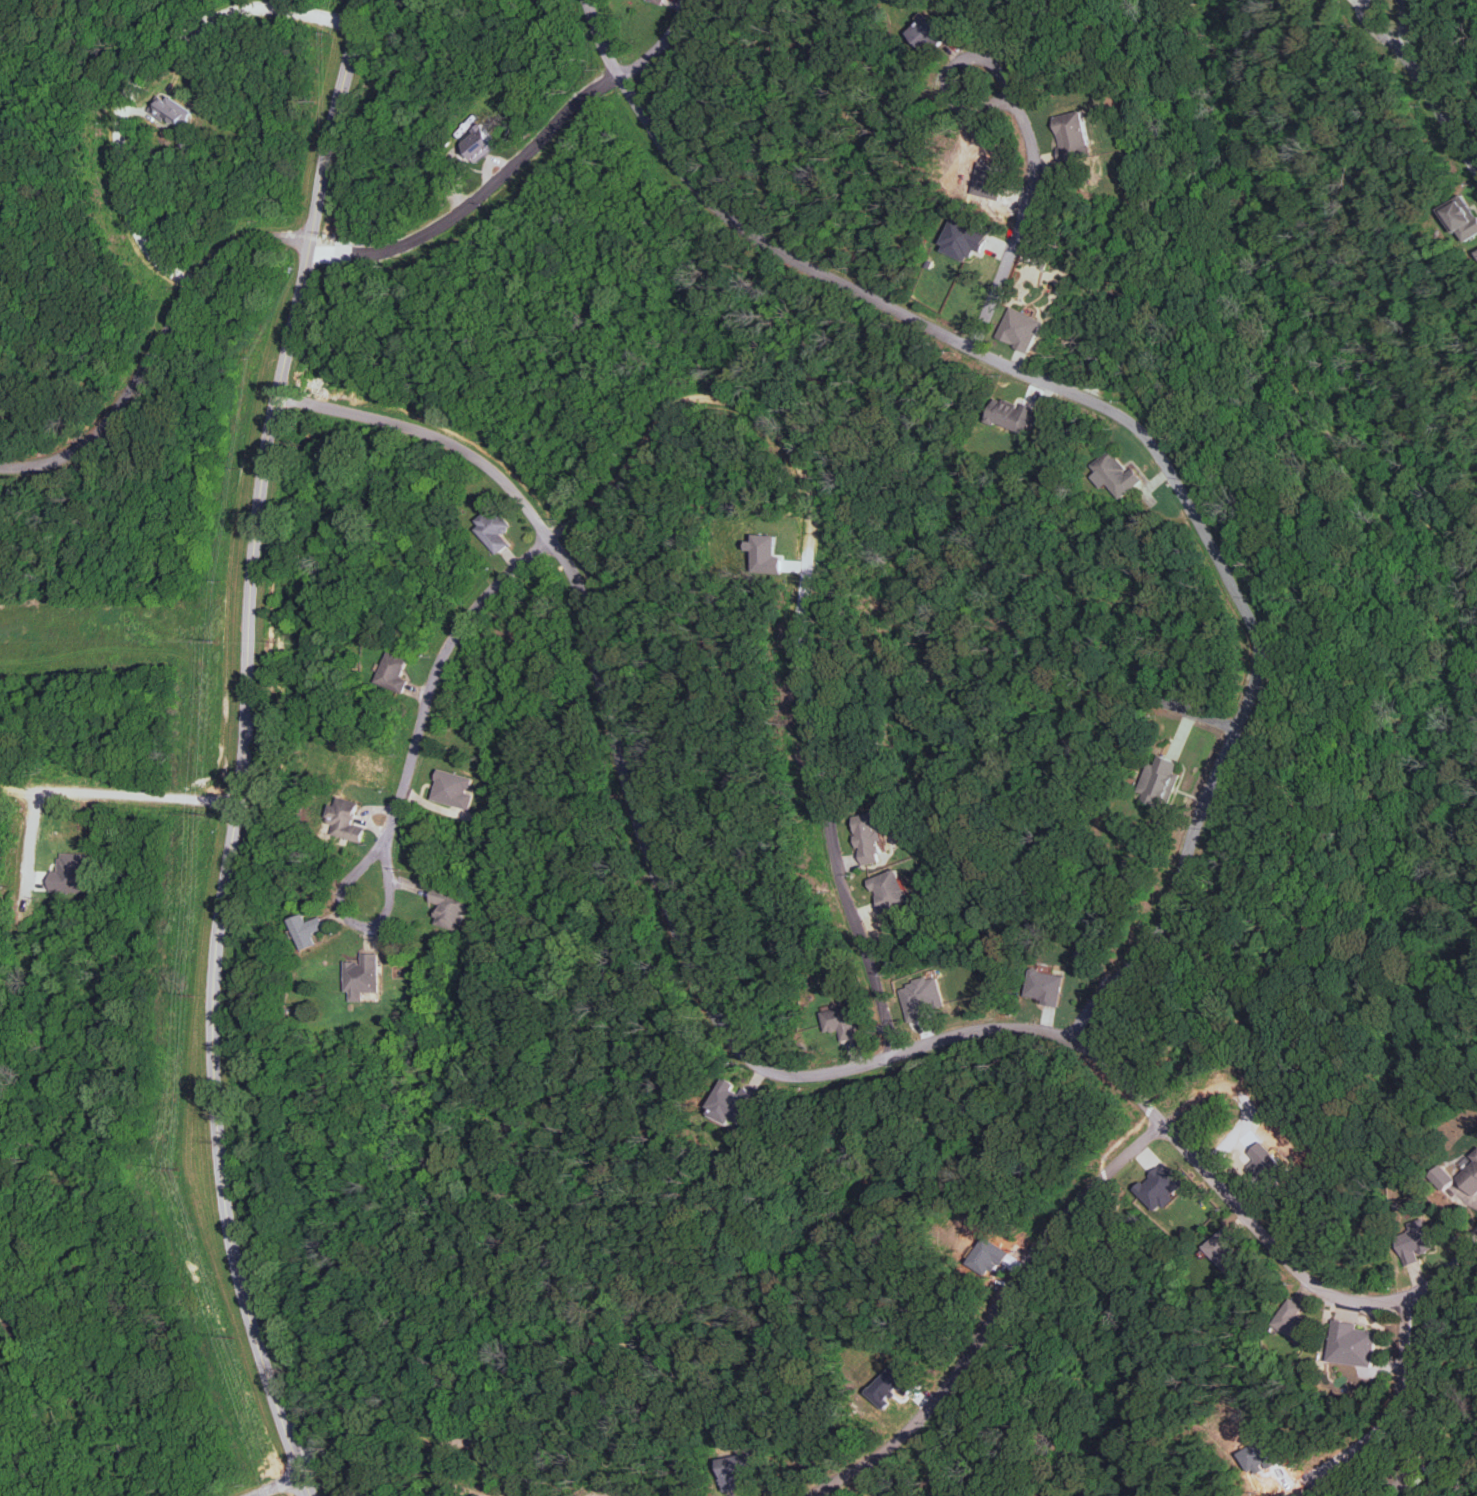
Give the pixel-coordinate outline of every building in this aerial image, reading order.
[(947,36),(925,14),(906,32),(928,55),(947,36)] [(163,120),(165,117),(183,127),(192,110),(166,96),(164,100),(156,95),(147,111),(163,120)] [(1083,110),(1053,116),(1063,167),(1083,163),(1081,155),(1092,153),(1083,110)] [(455,141),(472,162),(493,146),(476,124),(455,141)] [(1463,194),(1438,208),(1453,233),(1457,231),(1464,242),(1476,234),(1476,218),(1463,194)] [(942,251),(967,262),(974,248),(981,252),(990,232),(953,215),(941,242),(945,244),(942,251)] [(1043,321),(1010,306),(997,338),(1029,352),(1043,321)] [(1021,402),(1020,406),(995,397),(986,420),(1025,434),(1035,407),(1021,402)] [(1090,464),(1095,472),(1089,476),(1098,488),(1105,483),(1116,499),(1141,480),(1132,467),(1126,471),(1110,450),(1090,464)] [(471,525),(494,554),(508,544),(500,534),(510,525),(494,506),(471,525)] [(751,572),(780,573),(781,556),(775,556),(775,535),(749,534),(748,550),(752,550),(751,572)] [(408,659),(387,650),(374,682),(401,693),(407,680),(400,677),(408,659)] [(1148,762),(1136,795),(1162,805),(1165,797),(1171,799),(1180,775),(1174,773),(1178,762),(1159,754),(1155,764),(1148,762)] [(430,799),(467,810),(472,792),(467,791),(471,778),(438,769),(430,799)] [(330,834),(360,842),(364,826),(352,823),(357,802),(336,796),(334,805),(329,804),(324,822),(333,825),(330,834)] [(860,865),(881,861),(877,840),(881,840),(876,813),(852,817),(860,865)] [(47,870),(46,892),(83,892),(84,853),(54,853),(54,870),(47,870)] [(909,902),(898,868),(869,878),(880,912),(909,902)] [(467,901),(434,886),(428,900),(439,905),(432,921),(452,931),(467,901)] [(312,932),(324,928),(320,917),(305,921),(302,914),(289,918),(298,949),(316,944),(312,932)] [(342,961),(343,992),(347,992),(347,1001),(358,1001),(358,992),(376,992),(376,951),(361,952),(361,961),(342,961)] [(1057,1004),(1063,975),(1030,968),(1024,998),(1057,1004)] [(909,1023),(929,1018),(926,1006),(943,1002),(937,977),(900,985),(909,1023)] [(820,1012),(826,1033),(839,1029),(842,1041),(859,1036),(850,1004),(820,1012)] [(706,1114),(728,1124),(730,1119),(743,1124),(757,1094),(738,1086),(739,1085),(722,1077),(706,1114)] [(1456,1177),(1473,1196),(1476,1193),(1476,1149),(1470,1155),(1475,1160),(1456,1177)] [(1135,1190),(1158,1213),(1174,1197),(1172,1194),(1184,1182),(1163,1162),(1135,1190)] [(1454,1180),(1444,1164),(1432,1171),(1442,1187),(1454,1180)] [(1405,1224),(1408,1233),(1395,1237),(1404,1265),(1419,1260),(1417,1254),(1433,1249),(1423,1218),(1405,1224)] [(1227,1273),(1244,1257),(1230,1243),(1236,1237),(1225,1226),(1202,1247),(1227,1273)] [(1303,1307),(1290,1297),(1272,1324),(1301,1343),(1314,1324),(1298,1314),(1303,1307)] [(1378,1331),(1357,1329),(1358,1322),(1332,1320),(1328,1361),(1374,1366),(1378,1331)] [(865,1392),(882,1410),(890,1402),(889,1400),(898,1392),(903,1397),(916,1384),(895,1363),(865,1392)] [(717,1458),(723,1492),(742,1488),(739,1475),(757,1472),(754,1452),(717,1458)]
